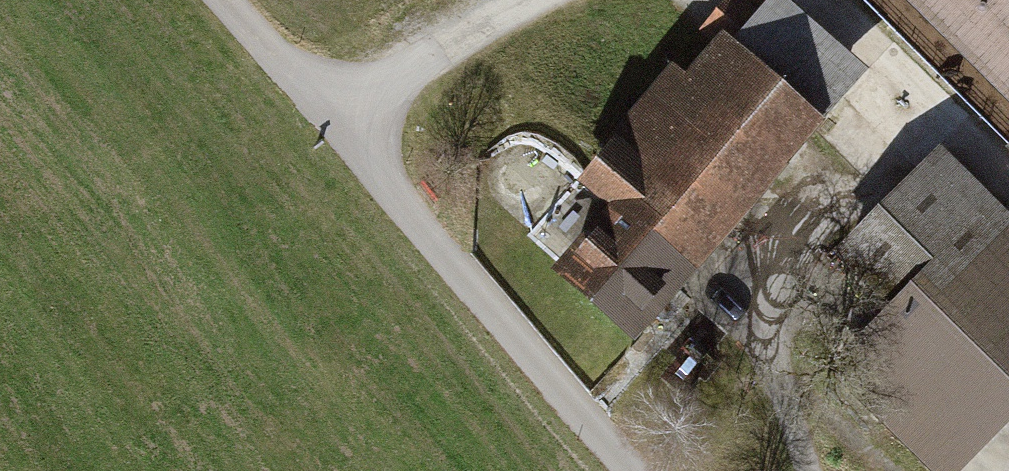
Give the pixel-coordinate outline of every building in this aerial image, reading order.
[(627,343),(860,77),(773,0),(690,94),(674,80),(579,189),(610,216),(555,280),(627,343)] [(1008,91),(1008,0),(919,0),(1008,91)] [(936,163),(835,269),(890,321),(831,382),(925,470),(958,470),(1008,418),(1008,232),(936,163)]
